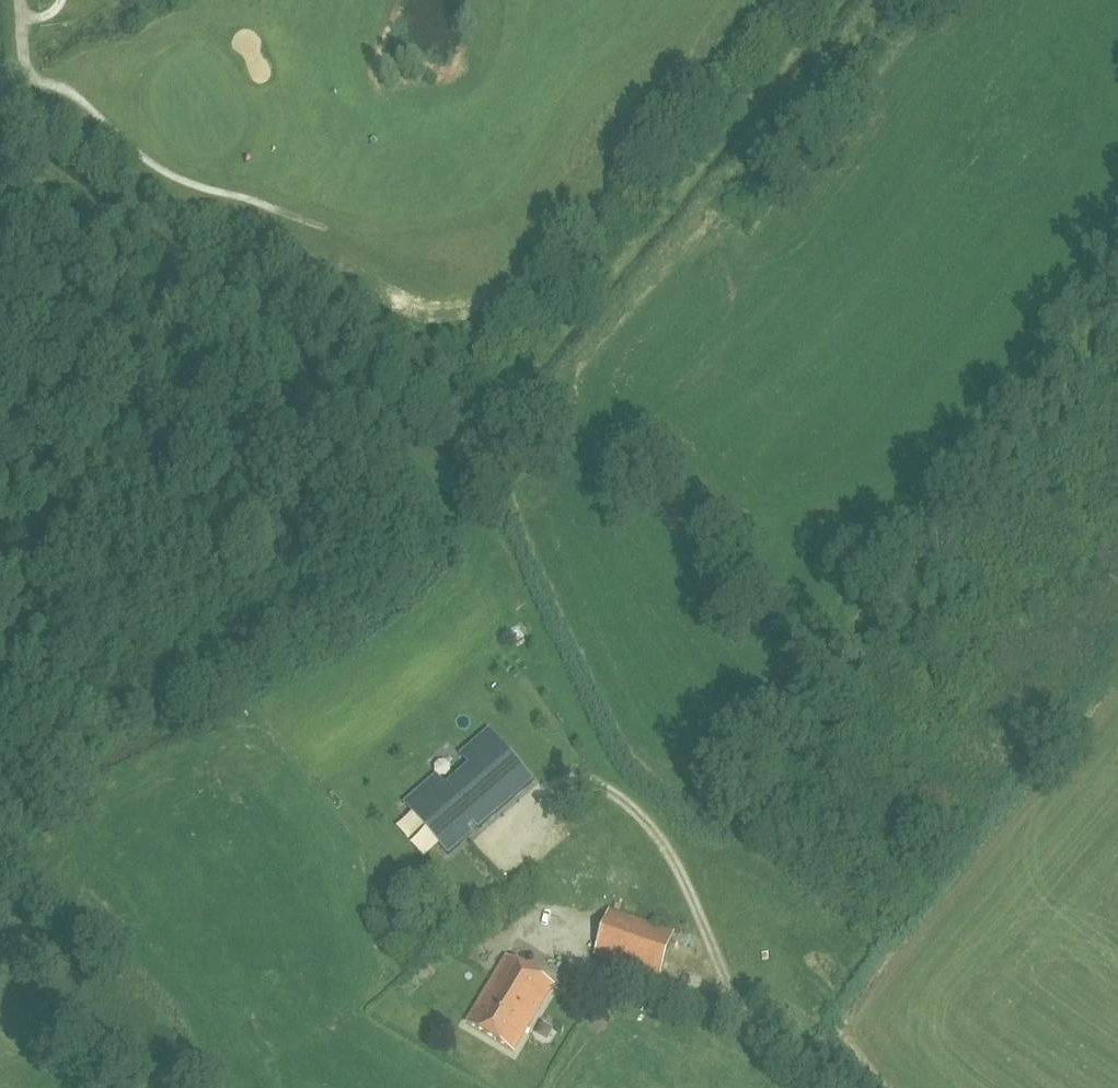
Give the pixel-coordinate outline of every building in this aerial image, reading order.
[(446,785),(436,774),(413,794),(448,835),(470,817),(479,827),(533,781),(497,740),(446,785)] [(609,910),(594,954),(660,976),(674,932),(609,910)] [(513,1051),(549,990),(553,984),(507,957),(467,1023),(513,1051)]
